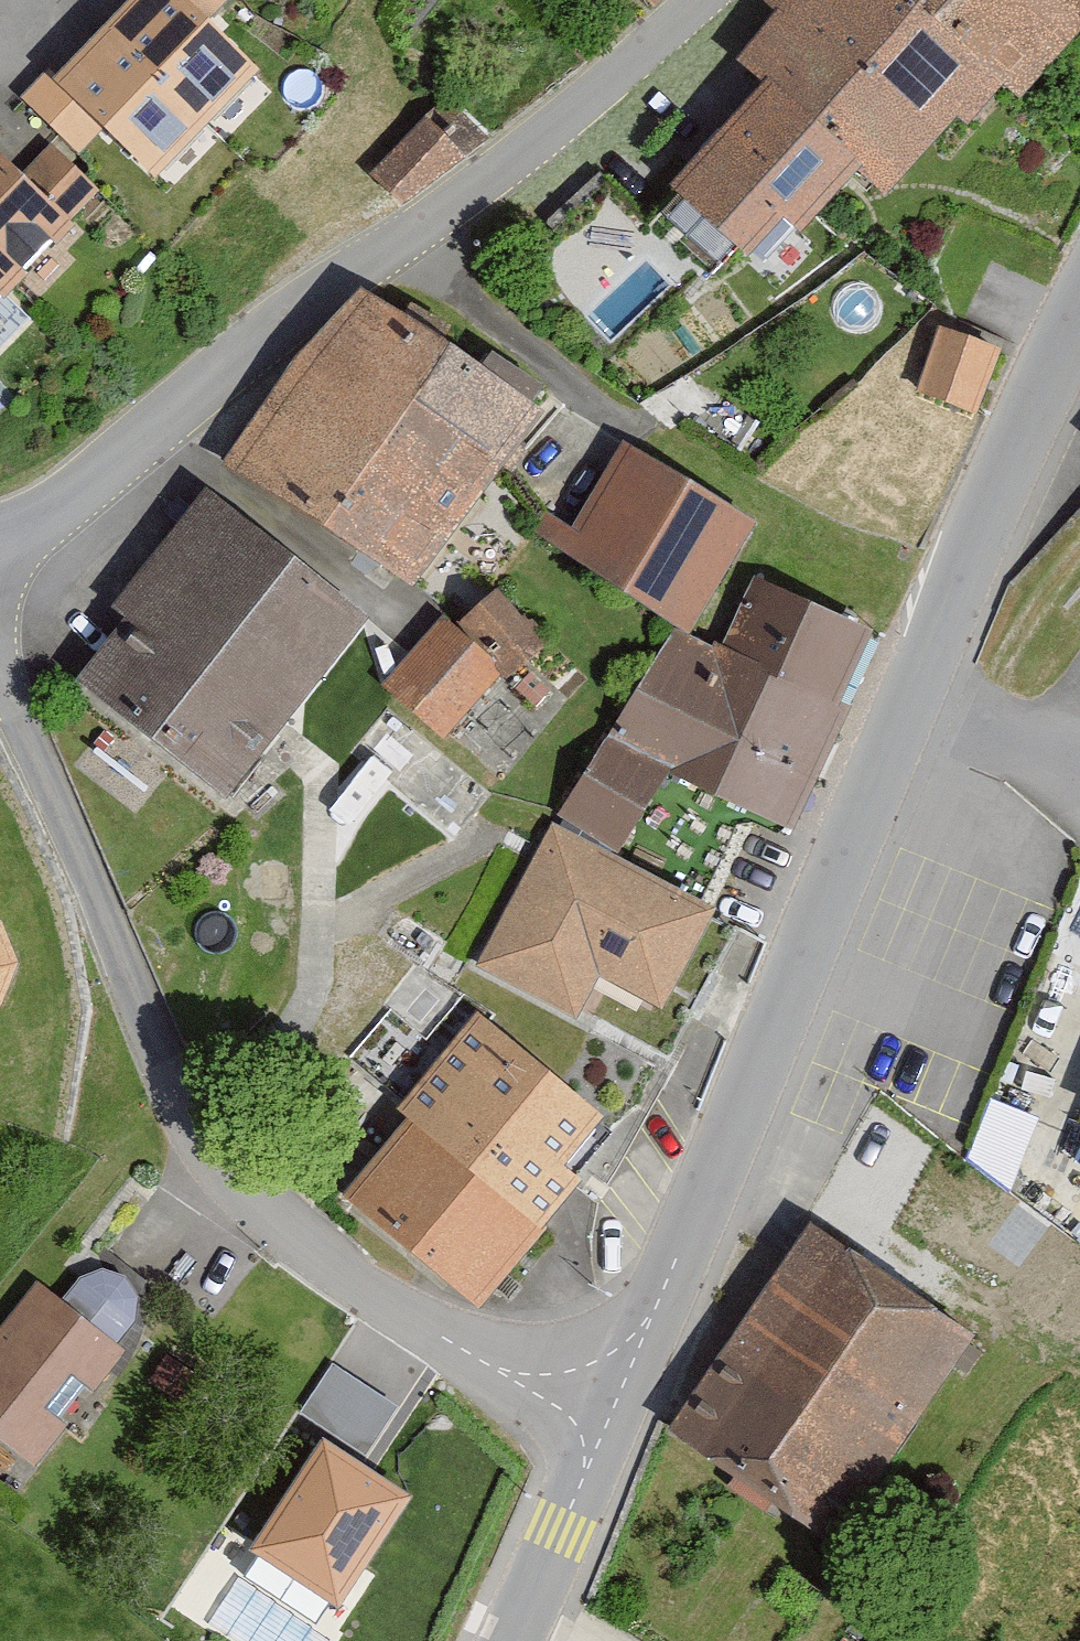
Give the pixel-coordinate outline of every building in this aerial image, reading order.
[(186,0),(132,0),(63,72),(156,160),(250,62),(186,0)] [(1001,84),(917,0),(754,0),(775,19),(919,165),(1001,84)] [(1079,38),(1079,0),(917,0),(1001,84),(1021,104),(1079,38)] [(875,209),(919,165),(775,19),(731,63),(750,85),(857,190),(875,209)] [(797,251),(857,190),(750,85),(690,146),(703,161),(770,228),(797,251)] [(459,152),(426,119),(379,169),(402,194),(459,152)] [(99,196),(49,148),(18,180),(0,163),(0,299),(99,196)] [(733,266),(770,228),(703,161),(665,199),(733,266)] [(406,596),(540,411),(356,295),(215,472),(406,596)] [(975,402),(995,344),(942,326),(922,384),(975,402)] [(683,640),(749,528),(621,451),(572,533),(546,516),(523,538),(683,640)] [(213,804),(357,624),(200,498),(108,612),(123,625),(71,691),(213,804)] [(832,710),(866,635),(754,584),(720,659),(652,628),(604,739),(788,835),(842,715),(832,710)] [(538,648),(492,591),(450,625),(496,682),(538,648)] [(438,746),(494,683),(434,629),(377,692),(438,746)] [(596,739),(551,826),(615,859),(660,772),(596,739)] [(633,1060),(712,913),(615,859),(551,826),(471,973),(633,1060)] [(359,952),(388,970),(314,1063),(400,1127),(537,1244),(647,1116),(434,972),(453,940),(391,901),(359,952)] [(15,965),(0,938),(0,1005),(15,965)] [(344,1200),(472,1316),(537,1244),(400,1127),(344,1200)] [(821,1553),(971,1344),(807,1228),(657,1437),(821,1553)] [(107,1344),(124,1328),(131,1304),(119,1281),(94,1274),(72,1286),(60,1308),(107,1344)] [(119,1354),(107,1344),(60,1308),(33,1286),(0,1332),(0,1458),(27,1478),(119,1354)] [(304,1412),(372,1449),(402,1397),(334,1359),(304,1412)] [(404,1490),(323,1438),(256,1544),(337,1595),(404,1490)]
